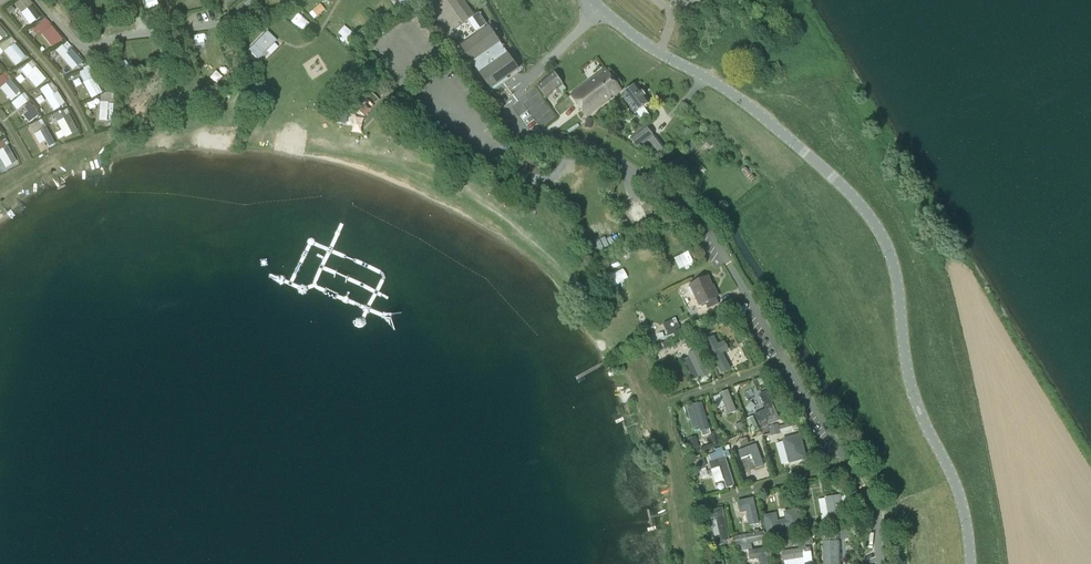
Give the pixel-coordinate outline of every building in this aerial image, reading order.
[(21,11),(33,4),(30,0),(19,0),(16,2),(21,11)] [(149,10),(159,6),(156,0),(145,0),(149,10)] [(474,15),(464,0),(448,0),(464,23),(474,15)] [(11,6),(6,10),(10,15),(15,11),(11,6)] [(29,12),(24,16),(30,24),(35,20),(36,21),(40,18),(31,6),(27,9),(29,12)] [(487,25),(479,14),(473,18),(481,29),(487,25)] [(51,27),(47,30),(57,43),(61,40),(51,27)] [(490,88),(518,69),(489,28),(462,47),(490,88)] [(267,32),(249,51),(258,60),(266,52),(274,44),(276,41),(267,32)] [(14,45),(5,53),(16,65),(25,57),(14,45)] [(71,50),(63,58),(73,70),(81,62),(71,50)] [(28,65),(21,71),(36,88),(46,80),(35,68),(32,70),(28,65)] [(90,67),(79,73),(84,84),(92,98),(97,96),(96,95),(101,93),(94,79),(96,78),(90,67)] [(587,118),(622,91),(606,70),(571,96),(587,118)] [(554,72),(537,86),(546,99),(559,88),(562,93),(567,89),(563,85),(554,72)] [(9,81),(1,89),(12,101),(16,97),(15,95),(19,92),(9,81)] [(50,84),(40,90),(46,99),(57,92),(56,88),(52,84),(50,85),(50,84)] [(635,114),(650,103),(649,102),(649,100),(648,98),(646,98),(636,85),(622,96),(631,108),(627,111),(630,115),(634,112),(635,114)] [(24,94),(12,104),(18,110),(29,101),(24,94)] [(57,94),(47,100),(53,109),(63,103),(57,94)] [(360,106),(368,97),(365,94),(356,102),(360,106)] [(101,104),(100,120),(112,121),(113,105),(101,104)] [(30,105),(25,109),(28,113),(33,119),(38,115),(30,105)] [(362,109),(359,111),(365,117),(371,110),(370,110),(366,105),(362,109)] [(339,114),(337,121),(346,123),(347,116),(339,114)] [(69,117),(58,123),(65,137),(76,132),(69,117)] [(578,124),(567,131),(569,133),(580,127),(578,124)] [(638,149),(654,137),(646,127),(630,139),(638,149)] [(46,130),(35,136),(39,144),(45,141),(49,148),(54,144),(46,130)] [(0,152),(0,158),(5,168),(16,162),(8,147),(0,152)] [(525,187),(540,169),(524,156),(509,174),(525,187)] [(745,168),(741,172),(751,182),(755,178),(745,168)] [(638,256),(643,261),(649,256),(644,250),(638,256)] [(676,256),(679,268),(694,264),(691,252),(676,256)] [(656,261),(646,265),(650,278),(661,275),(656,261)] [(708,309),(719,304),(716,298),(718,297),(715,291),(713,291),(707,278),(691,285),(701,305),(705,303),(708,309)] [(630,288),(620,292),(625,301),(634,296),(630,288)] [(676,320),(664,326),(669,337),(681,331),(676,320)] [(701,335),(698,336),(701,342),(708,339),(703,330),(699,332),(701,335)] [(692,335),(680,340),(682,346),(687,344),(689,349),(696,345),(692,335)] [(728,353),(723,344),(719,346),(715,338),(706,343),(722,372),(731,368),(724,355),(728,353)] [(666,342),(658,345),(661,351),(668,348),(666,342)] [(697,351),(689,355),(690,358),(700,378),(700,380),(709,376),(697,351)] [(728,392),(714,398),(718,408),(724,405),(728,415),(736,412),(728,392)] [(780,420),(767,393),(760,396),(766,409),(755,415),(761,429),(780,420)] [(702,403),(693,405),(700,427),(702,437),(711,435),(702,403)] [(753,417),(746,420),(752,433),(759,430),(753,417)] [(798,422),(779,427),(781,434),(800,429),(798,422)] [(743,423),(737,425),(739,432),(746,429),(743,423)] [(778,425),(769,427),(771,435),(780,432),(778,425)] [(807,460),(800,435),(783,440),(790,465),(807,460)] [(747,438),(740,440),(743,447),(749,444),(747,438)] [(697,439),(688,442),(691,450),(693,449),(694,453),(699,451),(697,448),(699,447),(697,439)] [(742,459),(752,456),(756,469),(763,466),(756,445),(739,451),(742,459)] [(716,453),(709,455),(711,462),(726,457),(726,458),(731,457),(728,450),(724,451),(722,447),(715,450),(716,453)] [(716,484),(725,481),(727,488),(735,486),(726,458),(726,457),(711,462),(709,463),(716,484)] [(703,459),(695,461),(698,470),(706,468),(703,459)] [(826,499),(819,500),(822,520),(829,518),(830,518),(844,516),(842,505),(843,505),(843,503),(847,503),(845,496),(840,497),(840,496),(826,499)] [(759,523),(754,499),(738,502),(740,513),(747,511),(750,525),(759,523)] [(730,540),(723,507),(707,511),(708,519),(716,517),(721,542),(726,541),(730,540)] [(800,526),(797,510),(785,512),(786,519),(778,521),(776,514),(764,516),(767,533),(800,526)] [(844,516),(830,518),(831,525),(845,523),(844,516)] [(840,540),(850,540),(849,531),(839,531),(840,540)] [(763,532),(733,537),(735,546),(764,541),(763,532)] [(813,536),(794,539),(795,547),(814,544),(813,536)] [(721,542),(714,543),(715,549),(727,547),(726,541),(721,542)] [(824,542),(824,563),(834,563),(833,542),(824,542)] [(751,544),(741,545),(742,552),(753,550),(751,544)] [(810,548),(782,552),(784,561),(811,557),(810,548)] [(767,549),(749,551),(750,560),(759,559),(760,563),(768,563),(767,558),(768,558),(767,549)]
